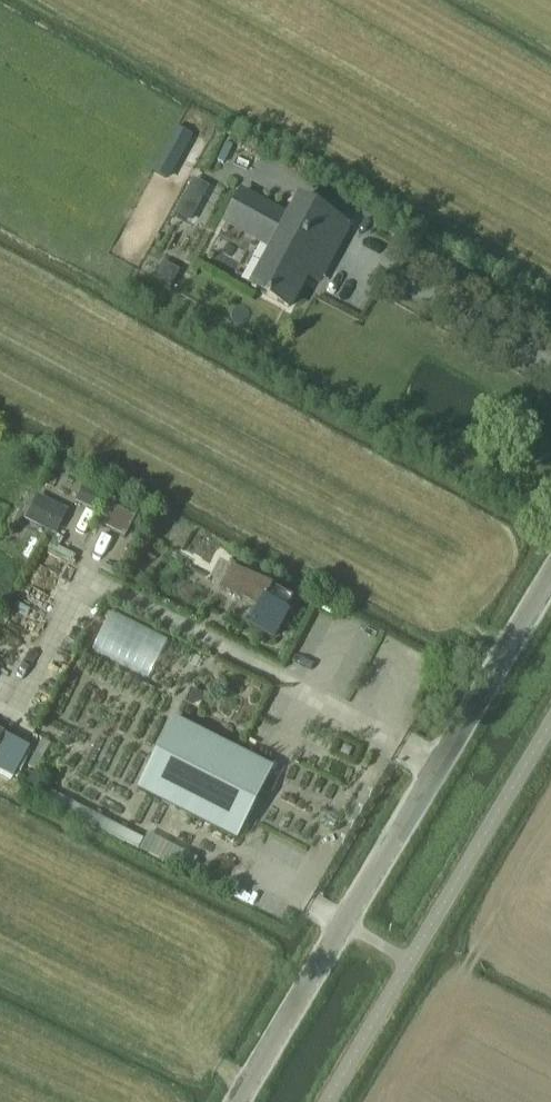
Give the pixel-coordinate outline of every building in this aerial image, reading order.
[(176,128),(153,171),(169,180),(193,136),(176,127),(176,128)] [(194,179),(174,215),(190,224),(209,188),(194,179)] [(222,225),(269,248),(248,286),(289,309),(307,277),(318,283),(349,227),(296,198),(287,214),(240,190),(222,225)] [(163,262),(154,279),(171,288),(180,271),(163,262)] [(78,496),(76,500),(96,511),(105,495),(91,488),(85,500),(78,496)] [(45,499),(33,524),(55,536),(68,512),(45,499)] [(124,538),(134,519),(111,507),(101,526),(124,538)] [(232,566),(221,588),(253,606),(243,624),(251,628),(271,639),(293,599),(232,566)] [(174,719),(138,791),(237,840),(273,769),(174,719)] [(0,748),(0,770),(13,777),(14,778),(30,748),(7,735),(0,748)] [(340,753),(348,758),(352,751),(344,746),(340,753)]
